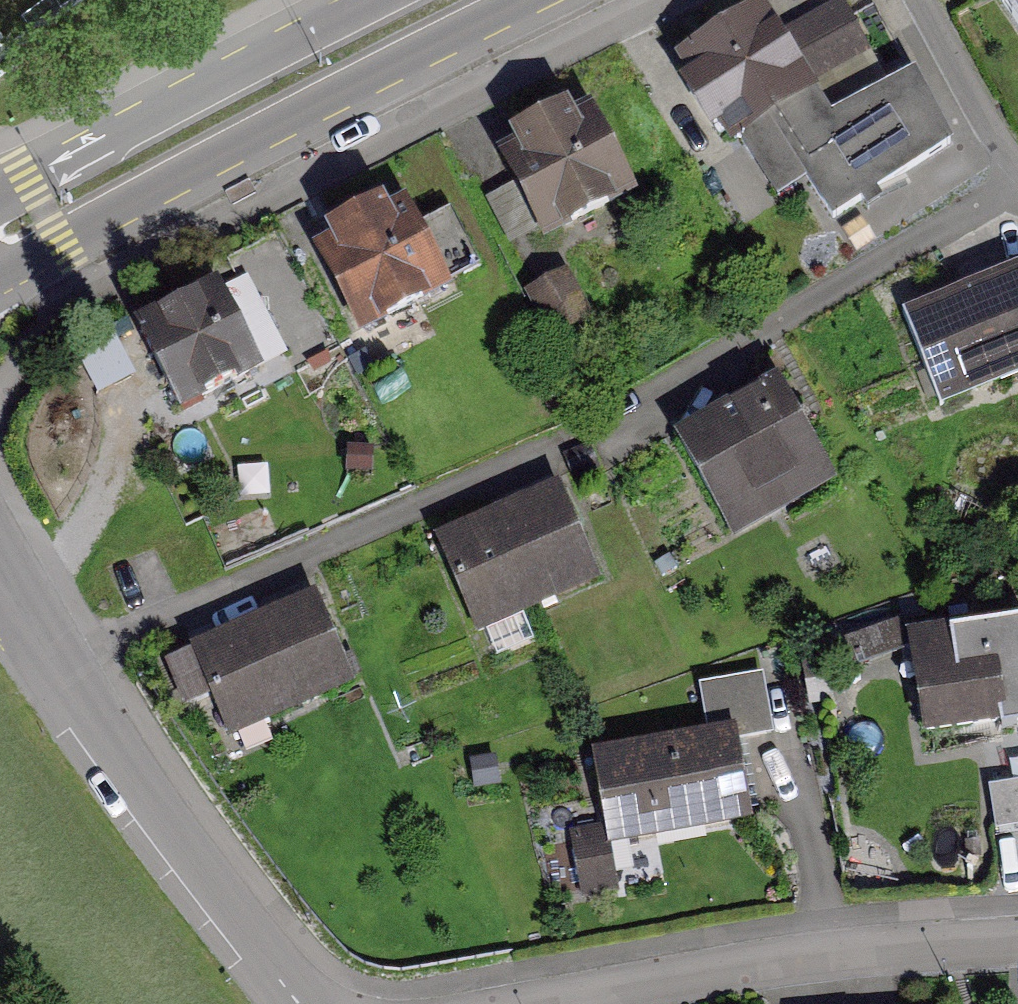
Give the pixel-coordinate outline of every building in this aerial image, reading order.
[(801,14),(828,65),(871,36),(849,0),(828,0),(801,14)] [(1017,19),(1017,0),(1005,0),(1017,19)] [(827,106),(763,5),(691,51),(711,82),(692,93),(711,122),(729,110),(755,151),(827,106)] [(832,221),(954,144),(916,71),(832,115),(784,146),(832,221)] [(509,146),(547,219),(632,176),(594,101),(573,112),(569,102),(521,127),(527,138),(509,146)] [(325,233),(363,311),(445,272),(407,193),(390,202),(385,193),(340,214),(344,224),(325,233)] [(538,274),(561,321),(586,308),(562,262),(538,274)] [(248,263),(143,318),(181,391),(286,336),(248,263)] [(902,312),(941,408),(1017,377),(1017,264),(902,312)] [(782,371),(683,427),(734,515),(770,495),(761,480),(824,444),(782,371)] [(559,477),(440,530),(478,614),(597,560),(559,477)] [(351,665),(314,585),(172,651),(189,688),(214,677),(234,719),(351,665)] [(915,626),(929,716),(1007,705),(1002,672),(1017,669),(1017,666),(1010,612),(915,626)] [(735,727),(591,753),(601,810),(604,825),(570,832),(582,900),(617,893),(608,847),(741,823),(752,821),(735,727)] [(993,775),(1017,773),(1017,743),(991,745),(993,775)] [(994,782),(999,826),(1017,824),(1017,779),(994,782)]
